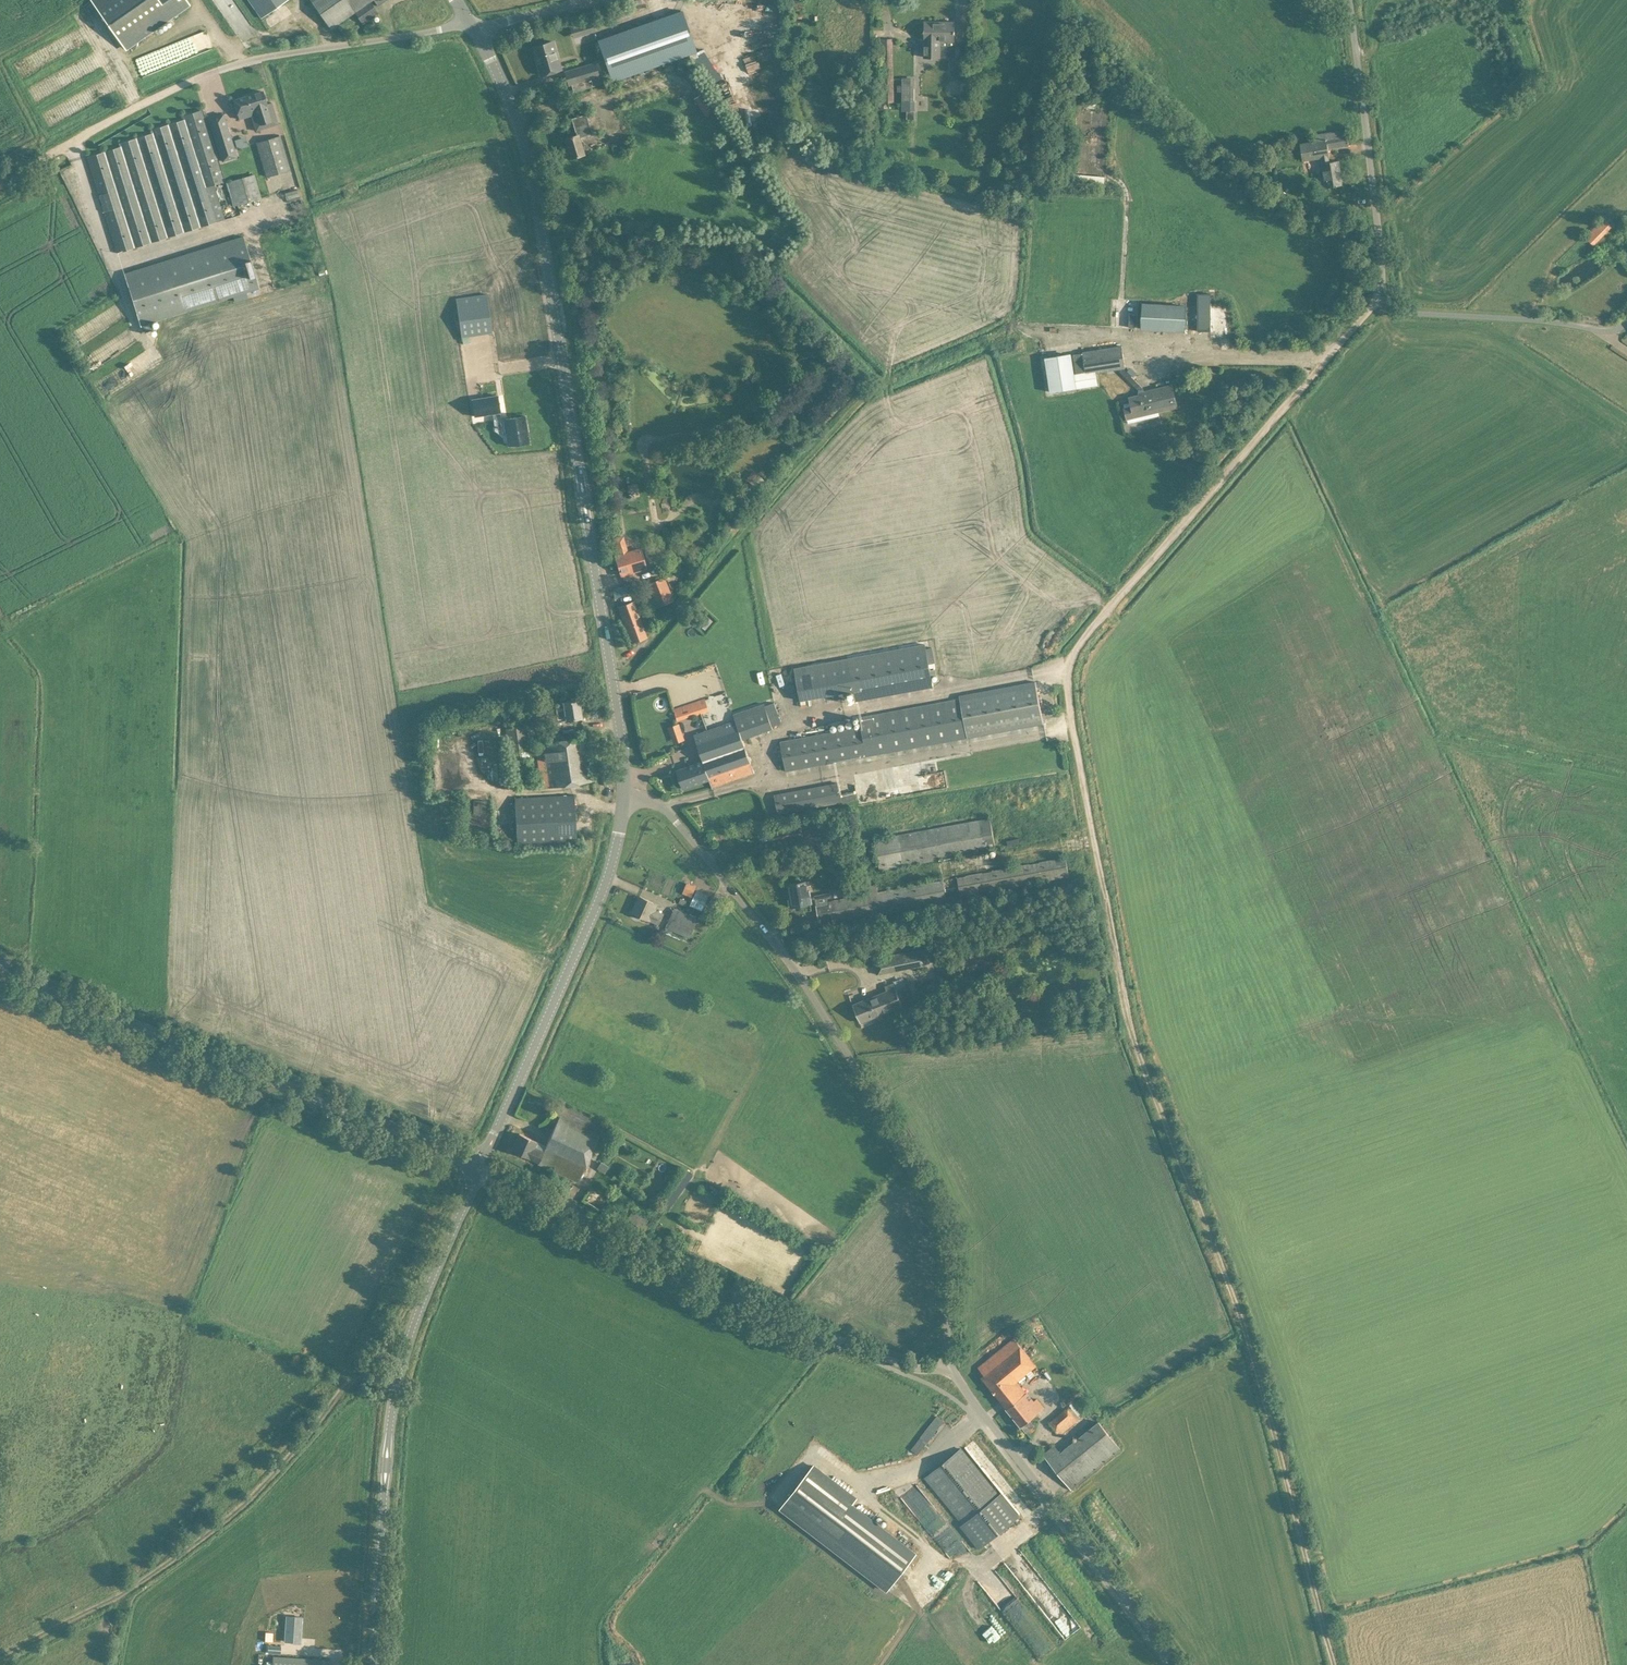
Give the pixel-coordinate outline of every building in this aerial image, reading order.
[(186,0),(92,0),(127,50),(190,6),(186,0)] [(259,18),(287,0),(247,0),(259,18)] [(331,29),(355,12),(363,24),(378,13),(370,2),(372,0),(311,0),(331,29)] [(613,81),(665,63),(697,52),(682,10),(598,40),(613,81)] [(584,33),(595,30),(591,19),(581,22),(584,33)] [(925,22),(924,46),(924,58),(940,58),(941,56),(953,57),(952,71),(962,71),(963,47),(954,46),(954,41),(954,33),(955,33),(955,31),(954,31),(954,23),(941,23),(941,22),(925,22)] [(201,32),(127,57),(133,74),(206,49),(201,32)] [(879,38),(881,109),(885,109),(885,105),(886,105),(886,103),(894,102),(892,38),(879,38)] [(541,75),(561,69),(553,41),(547,43),(545,42),(540,44),(539,46),(534,47),(539,64),(537,64),(541,75)] [(569,85),(588,79),(598,76),(595,63),(565,72),(569,85)] [(601,84),(598,76),(588,79),(590,87),(601,84)] [(907,110),(915,110),(915,77),(902,77),(902,110),(907,110)] [(960,91),(970,91),(970,83),(960,83),(960,91)] [(727,91),(732,103),(742,99),(737,87),(727,91)] [(262,91),(233,100),(238,117),(239,116),(239,119),(251,115),(256,131),(278,124),(272,102),(266,104),(262,91)] [(701,94),(694,99),(703,113),(705,117),(713,112),(701,94)] [(225,181),(202,110),(184,116),(185,119),(152,129),(153,132),(120,142),(121,146),(88,156),(118,252),(226,219),(215,185),(225,181)] [(209,118),(223,161),(237,157),(224,114),(209,118)] [(568,159),(579,156),(584,154),(581,144),(582,144),(580,138),(593,134),(587,114),(572,118),(576,135),(565,138),(569,151),(566,152),(568,159)] [(1316,141),(1301,144),(1303,156),(1322,153),(1326,179),(1327,187),(1331,187),(1342,185),(1338,160),(1329,162),(1328,156),(1329,156),(1328,148),(1326,133),(1315,135),(1316,141)] [(280,136),(257,143),(266,176),(290,169),(280,136)] [(1099,175),(1069,174),(1069,187),(1098,188),(1099,175)] [(254,175),(226,183),(233,206),(261,198),(254,175)] [(290,189),(278,192),(280,200),(291,197),(290,189)] [(1609,223),(1614,218),(1607,212),(1584,236),(1593,246),(1612,226),(1609,223)] [(124,274),(141,325),(142,325),(150,322),(233,296),(246,292),(260,288),(244,236),(124,274)] [(248,297),(246,292),(233,296),(235,301),(248,297)] [(487,294),(456,298),(461,336),(492,332),(487,294)] [(1210,331),(1211,304),(1211,295),(1199,294),(1198,320),(1198,331),(1210,331)] [(1135,331),(1179,333),(1180,307),(1137,305),(1135,331)] [(153,330),(150,322),(142,325),(144,333),(153,330)] [(1159,411),(1166,409),(1177,406),(1172,385),(1157,389),(1157,391),(1145,394),(1144,389),(1124,368),(1125,368),(1122,345),(1082,352),(1083,353),(1073,354),(1076,374),(1074,374),(1071,355),(1045,359),(1050,392),(1098,384),(1096,372),(1118,369),(1139,390),(1140,395),(1130,398),(1132,405),(1123,407),(1126,420),(1159,412),(1159,411)] [(96,382),(98,390),(110,387),(109,379),(96,382)] [(498,395),(472,400),(475,416),(493,413),(495,430),(501,435),(506,434),(508,446),(514,445),(516,446),(522,445),(523,443),(529,442),(525,416),(501,419),(500,412),(501,412),(498,395)] [(754,470),(746,479),(757,488),(764,479),(754,470)] [(647,567),(641,548),(615,556),(621,575),(647,567)] [(665,576),(648,583),(658,606),(674,600),(665,576)] [(614,598),(632,592),(630,588),(629,584),(613,589),(614,598)] [(646,637),(643,627),(633,601),(619,607),(632,642),(646,637)] [(704,629),(712,620),(706,615),(698,624),(704,629)] [(925,644),(794,668),(800,700),(854,690),(856,701),(933,687),(930,670),(934,669),(934,667),(935,667),(934,663),(932,647),(926,648),(925,644)] [(785,770),(789,769),(1044,723),(1036,681),(959,695),(959,699),(859,717),(861,727),(780,742),(785,770)] [(548,723),(571,719),(582,718),(579,699),(563,702),(564,707),(562,707),(562,710),(546,712),(548,723)] [(708,711),(705,700),(673,710),(677,722),(708,711)] [(694,764),(677,770),(683,789),(710,779),(712,788),(756,773),(744,737),(772,727),(764,703),(733,714),(735,720),(726,723),(727,724),(694,736),(705,766),(696,769),(694,764)] [(672,721),(661,725),(668,742),(679,738),(672,721)] [(525,724),(505,727),(510,760),(530,757),(525,724)] [(539,785),(548,784),(549,787),(591,781),(585,737),(542,743),(543,745),(534,746),(539,785)] [(778,813),(858,798),(857,790),(841,793),(839,782),(774,794),(778,813)] [(513,801),(516,845),(517,850),(575,846),(571,797),(513,801)] [(996,849),(990,817),(874,839),(879,870),(996,849)] [(827,821),(813,824),(815,832),(820,832),(821,837),(830,835),(827,821)] [(1069,876),(1066,857),(957,877),(960,895),(1069,876)] [(791,906),(812,903),(809,889),(807,889),(805,881),(789,884),(792,898),(790,898),(791,906)] [(692,896),(697,886),(687,882),(683,892),(692,896)] [(815,901),(816,904),(819,923),(945,901),(942,882),(878,893),(877,884),(868,886),(869,894),(828,901),(827,893),(816,894),(817,900),(815,901)] [(849,885),(829,889),(831,897),(851,893),(849,885)] [(641,916),(659,924),(663,914),(654,910),(657,904),(640,896),(633,912),(633,914),(633,916),(638,918),(640,917),(641,916)] [(667,927),(665,930),(671,933),(673,929),(690,937),(694,929),(698,920),(674,909),(670,919),(666,926),(667,927)] [(932,962),(929,948),(873,958),(876,973),(932,962)] [(860,1022),(870,1018),(903,1004),(893,980),(885,984),(887,991),(853,1005),(860,1022)] [(604,1125),(567,1108),(557,1103),(553,1113),(560,1116),(546,1146),(519,1133),(511,1150),(538,1162),(537,1164),(578,1182),(604,1125)] [(684,1169),(680,1175),(688,1180),(692,1174),(684,1169)] [(667,1210),(680,1192),(672,1186),(660,1204),(667,1210)] [(1026,1432),(1035,1426),(1030,1419),(1044,1408),(1038,1399),(1033,1403),(1016,1382),(1037,1366),(1014,1338),(978,1367),(984,1375),(982,1377),(1007,1408),(1006,1409),(1021,1427),(1021,1426),(1026,1432)] [(1059,1434),(1080,1417),(1070,1405),(1050,1422),(1059,1434)] [(913,1457),(938,1422),(928,1415),(903,1450),(913,1457)] [(1122,1449),(1099,1421),(1060,1452),(1055,1445),(1044,1454),(1072,1489),(1122,1449)] [(960,1526),(969,1536),(979,1549),(1019,1516),(1001,1493),(998,1495),(961,1448),(925,1478),(963,1524),(960,1526)] [(980,1448),(976,1452),(984,1463),(989,1459),(980,1448)] [(857,1499),(813,1466),(780,1509),(887,1591),(916,1553),(852,1505),(857,1499)] [(1037,1530),(1013,1550),(1061,1611),(1046,1623),(1058,1637),(1104,1601),(1079,1568),(1071,1574),(1037,1530)] [(1048,1647),(992,1571),(976,1584),(1027,1653),(1036,1647),(1040,1653),(1048,1647)] [(285,1641),(292,1641),(292,1642),(300,1643),(302,1617),(287,1616),(285,1641)] [(281,1653),(281,1646),(268,1645),(268,1653),(281,1653)] [(320,1660),(273,1657),(272,1664),(331,1664),(331,1661),(320,1660)]
